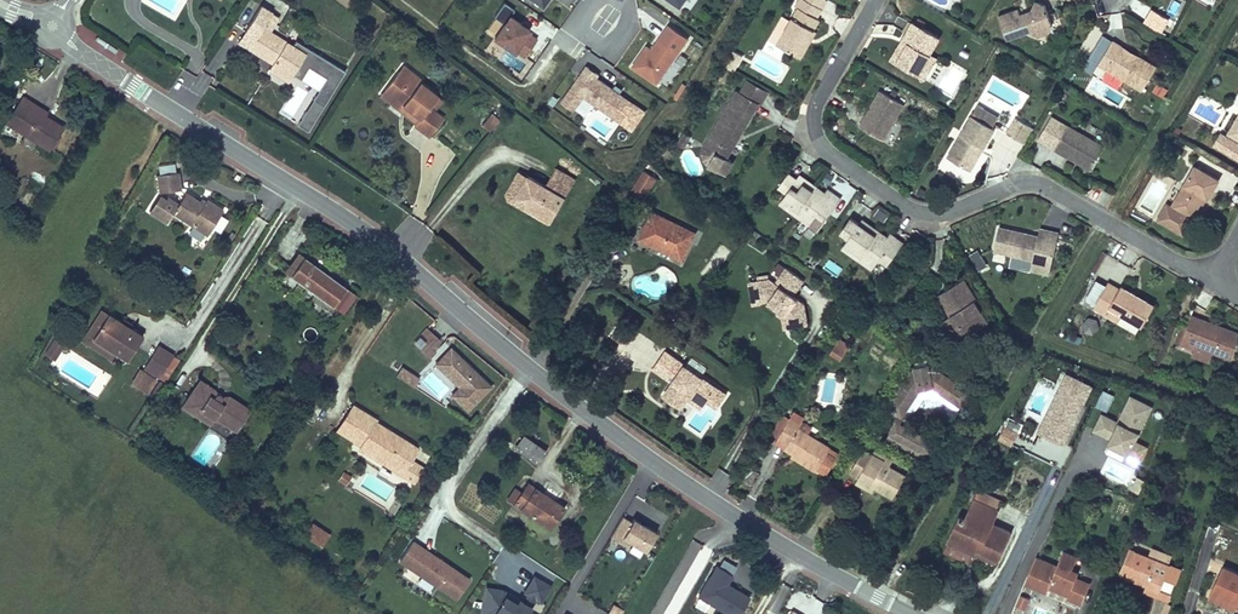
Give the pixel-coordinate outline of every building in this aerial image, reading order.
[(549,0),(528,0),(542,10),(549,0)] [(681,9),(687,0),(668,0),(681,9)] [(817,28),(822,18),(820,16),(825,7),(812,0),(799,0),(797,4),(800,6),(792,18),(784,14),(770,38),(803,57),(811,44),(808,43),(817,28)] [(997,15),(1006,38),(1027,30),(1039,35),(1048,31),(1052,20),(1046,4),(1038,0),(1035,0),(1030,10),(1029,9),(1025,15),(1024,11),(1019,13),(1017,8),(997,15)] [(273,65),(268,72),(280,79),(284,71),(293,76),(305,56),(291,48),(285,44),(286,42),(271,33),(279,19),(260,8),(245,34),(256,41),(250,51),(273,65)] [(537,41),(528,35),(530,32),(510,17),(495,39),(515,54),(516,52),(525,58),(537,41)] [(909,39),(896,61),(920,75),(933,52),(943,35),(915,19),(913,21),(910,19),(904,29),(907,31),(905,36),(909,39)] [(657,84),(688,40),(670,27),(652,52),(647,48),(634,68),(657,84)] [(819,30),(817,28),(808,43),(811,44),(819,30)] [(245,34),(238,44),(250,51),(256,41),(245,34)] [(905,36),(892,58),(896,61),(909,39),(905,36)] [(1159,64),(1115,38),(1100,63),(1144,89),(1159,64)] [(296,127),(311,136),(349,75),(295,42),(291,48),(305,56),(293,76),(318,92),(296,127)] [(737,70),(746,54),(735,49),(726,64),(737,70)] [(933,52),(920,75),(927,78),(940,56),(933,52)] [(733,70),(728,66),(721,78),(727,81),(733,70)] [(634,105),(597,80),(599,76),(587,68),(563,103),(574,111),(584,97),(621,123),(634,105)] [(284,71),(280,79),(288,84),(293,76),(284,71)] [(417,85),(399,71),(393,79),(402,86),(400,93),(407,99),(415,88),(417,85)] [(764,103),(772,90),(749,77),(741,90),(762,101),(764,103)] [(402,86),(393,79),(379,98),(414,124),(410,129),(408,132),(423,144),(439,123),(424,112),(432,101),(415,88),(407,99),(400,93),(402,86)] [(1170,88),(1159,81),(1154,90),(1166,96),(1170,88)] [(737,160),(730,156),(762,101),(741,90),(738,87),(711,134),(723,141),(711,162),(729,173),(737,160)] [(861,123),(886,138),(907,103),(882,89),(875,100),(879,102),(870,117),(866,115),(861,123)] [(24,103),(26,99),(17,94),(1,120),(45,147),(59,124),(40,112),(24,103)] [(414,124),(379,98),(375,103),(410,129),(414,124)] [(40,112),(42,109),(26,99),(24,103),(40,112)] [(879,102),(875,100),(866,115),(870,117),(879,102)] [(980,102),(974,113),(995,126),(1001,115),(980,102)] [(1224,132),(1237,140),(1237,108),(1224,132)] [(974,113),(949,155),(969,167),(983,143),(987,145),(998,127),(995,126),(974,113)] [(1078,162),(1080,157),(1094,165),(1107,144),(1072,124),(1071,124),(1054,114),(1039,139),(1057,149),(1078,162)] [(1008,132),(1027,142),(1036,127),(1017,116),(1008,132)] [(687,146),(693,135),(686,131),(679,142),(687,146)] [(1215,145),(1221,135),(1214,131),(1208,141),(1215,145)] [(723,141),(711,134),(704,145),(703,152),(705,159),(711,162),(723,141)] [(1215,145),(1236,158),(1237,154),(1237,145),(1221,135),(1215,145)] [(983,143),(969,167),(973,169),(987,145),(983,143)] [(1160,155),(1152,170),(1159,174),(1161,171),(1164,172),(1171,161),(1160,155)] [(1080,157),(1078,162),(1092,170),(1094,165),(1080,157)] [(178,186),(176,167),(156,169),(159,188),(178,186)] [(1169,205),(1159,220),(1184,234),(1205,197),(1210,199),(1220,180),(1197,167),(1173,207),(1169,205)] [(34,169),(29,176),(43,187),(48,181),(34,169)] [(659,177),(645,169),(633,189),(647,198),(659,177)] [(238,182),(242,176),(234,171),(230,178),(238,182)] [(528,207),(552,221),(574,181),(556,171),(547,188),(529,178),(519,194),(528,199),(528,207)] [(797,178),(789,172),(780,185),(788,191),(784,196),(800,207),(816,185),(807,178),(803,182),(797,178)] [(519,194),(529,178),(520,173),(505,200),(549,226),(552,221),(528,207),(528,199),(519,194)] [(803,182),(807,178),(801,174),(797,178),(803,182)] [(817,229),(841,197),(832,190),(829,194),(825,191),(816,185),(800,207),(796,213),(817,229)] [(204,201),(199,197),(185,188),(171,209),(206,232),(222,207),(207,197),(206,198),(204,201)] [(784,196),(780,202),(796,213),(800,207),(784,196)] [(651,229),(643,246),(681,265),(695,236),(650,213),(644,226),(651,229)] [(213,229),(219,233),(228,218),(221,214),(213,229)] [(870,221),(866,226),(859,220),(852,215),(842,228),(850,233),(846,239),(862,250),(878,227),(870,221)] [(862,216),(859,220),(866,226),(870,221),(862,216)] [(636,221),(627,238),(643,246),(651,229),(644,226),(636,221)] [(1044,236),(1046,227),(1040,226),(1038,234),(1044,236)] [(892,266),(908,242),(897,234),(894,239),(878,227),(862,250),(858,256),(877,269),(884,260),(892,266)] [(994,248),(1034,256),(1033,261),(1052,264),(1058,229),(1046,227),(1044,236),(1038,234),(998,227),(994,248)] [(842,244),(858,256),(862,250),(846,239),(842,244)] [(280,273),(287,277),(300,258),(294,254),(280,273)] [(300,258),(287,277),(285,279),(329,310),(345,286),(302,255),(300,258)] [(824,268),(838,275),(843,267),(828,259),(824,268)] [(1052,264),(1033,261),(1031,267),(1050,271),(1052,264)] [(769,300),(777,304),(787,311),(790,326),(810,323),(807,301),(796,293),(806,278),(787,265),(777,280),(771,276),(758,278),(762,294),(769,300)] [(1112,306),(1123,313),(1144,325),(1157,303),(1124,283),(1122,286),(1111,280),(1108,283),(1099,277),(1087,297),(1097,303),(1095,305),(1108,313),(1112,306)] [(753,302),(769,300),(762,294),(758,278),(750,279),(753,302)] [(957,323),(965,336),(981,327),(968,304),(972,301),(975,300),(963,280),(943,292),(954,311),(960,321),(957,323)] [(339,318),(355,293),(345,286),(329,310),(339,318)] [(968,304),(981,327),(986,324),(972,301),(968,304)] [(790,326),(787,311),(777,304),(775,308),(783,315),(785,327),(790,326)] [(1119,319),(1123,313),(1112,306),(1108,313),(1119,319)] [(90,336),(107,311),(100,307),(80,336),(107,355),(111,349),(90,336)] [(125,359),(141,334),(107,311),(90,336),(111,349),(125,359)] [(957,323),(960,321),(954,311),(948,315),(962,338),(965,336),(957,323)] [(1178,342),(1192,347),(1194,343),(1228,357),(1237,333),(1237,332),(1189,313),(1178,342)] [(1099,318),(1091,316),(1084,322),(1086,331),(1095,333),(1102,327),(1099,318)] [(413,347),(431,356),(440,338),(432,335),(428,342),(418,337),(413,347)] [(850,341),(840,335),(830,352),(840,358),(850,341)] [(55,361),(66,342),(55,336),(44,354),(55,361)] [(157,377),(172,355),(157,344),(142,367),(157,377)] [(492,385),(453,345),(448,350),(450,352),(444,358),(450,364),(446,369),(461,384),(454,390),(470,406),(492,385)] [(689,393),(702,402),(705,398),(717,406),(728,390),(716,382),(717,381),(705,372),(708,368),(689,355),(687,359),(685,358),(684,360),(666,347),(652,367),(670,380),(661,393),(680,406),(686,396),(689,393)] [(915,362),(887,404),(897,412),(902,411),(920,384),(932,382),(962,403),(972,388),(930,358),(915,362)] [(414,387),(420,376),(401,366),(395,377),(414,387)] [(129,387),(145,396),(155,378),(139,368),(129,387)] [(1094,386),(1067,373),(1037,433),(1064,446),(1094,386)] [(214,413),(236,427),(250,406),(228,393),(227,396),(198,377),(181,403),(193,411),(196,407),(212,417),(214,413)] [(470,406),(454,390),(452,392),(468,409),(470,406)] [(686,396),(700,406),(702,402),(689,393),(686,396)] [(1137,441),(1154,407),(1130,395),(1118,421),(1102,413),(1093,431),(1110,440),(1108,445),(1130,456),(1130,455),(1142,461),(1149,447),(1137,441)] [(365,443),(363,447),(387,462),(389,458),(406,469),(413,458),(419,446),(378,421),(380,418),(355,403),(340,427),(365,443)] [(196,407),(193,411),(209,422),(212,417),(196,407)] [(795,411),(791,417),(779,436),(778,438),(788,444),(786,447),(795,453),(808,461),(805,465),(816,471),(818,468),(827,474),(837,458),(828,452),(831,447),(798,427),(804,417),(795,411)] [(770,431),(779,436),(791,417),(782,412),(770,431)] [(209,422),(231,436),(236,427),(214,413),(212,417),(209,422)] [(1024,424),(1010,417),(999,438),(1013,445),(1024,424)] [(926,435),(896,421),(891,431),(921,446),(926,435)] [(921,446),(891,431),(887,440),(917,455),(921,446)] [(926,448),(932,438),(926,435),(921,446),(926,448)] [(545,455),(520,438),(511,452),(535,468),(545,455)] [(828,452),(837,458),(840,453),(831,447),(828,452)] [(864,449),(851,473),(859,477),(875,486),(894,497),(906,476),(890,467),(884,463),(885,461),(874,454),(864,449)] [(885,461),(884,463),(890,467),(894,459),(877,449),(874,454),(885,461)] [(805,465),(808,461),(795,453),(793,457),(805,465)] [(389,458),(387,462),(412,477),(420,462),(413,458),(406,469),(389,458)] [(344,471),(338,480),(345,485),(351,477),(344,471)] [(872,492),(875,486),(859,477),(855,483),(872,492)] [(564,511),(525,485),(519,494),(513,489),(504,502),(549,533),(564,511)] [(993,519),(999,505),(976,495),(967,512),(961,509),(948,536),(975,548),(978,543),(998,553),(1010,527),(993,519)] [(654,539),(630,526),(632,523),(622,518),(611,538),(620,543),(623,538),(647,551),(654,539)] [(308,530),(324,540),(329,533),(313,523),(308,530)] [(410,568),(422,548),(412,542),(400,561),(410,568)] [(975,548),(996,558),(998,553),(978,543),(975,548)] [(418,574),(431,554),(422,548),(410,568),(418,574)] [(1139,550),(1131,548),(1123,573),(1130,575),(1139,550)] [(1049,591),(1051,585),(1054,578),(1072,585),(1069,593),(1068,597),(1083,603),(1091,582),(1077,576),(1079,569),(1073,566),(1078,554),(1067,549),(1060,565),(1037,555),(1028,574),(1038,578),(1035,585),(1049,591)] [(1157,595),(1169,600),(1182,566),(1139,550),(1130,575),(1151,583),(1160,587),(1157,595)] [(469,580),(431,554),(418,574),(457,599),(469,580)] [(1223,566),(1212,591),(1237,603),(1237,573),(1223,566)] [(751,598),(727,585),(733,576),(717,567),(700,597),(728,613),(742,613),(751,598)] [(1038,578),(1028,574),(1025,581),(1035,585),(1038,578)] [(536,598),(541,601),(550,586),(534,577),(525,592),(529,594),(524,603),(519,600),(517,603),(506,597),(508,593),(504,591),(487,588),(482,610),(496,613),(497,613),(531,613),(527,612),(536,598)] [(1072,585),(1054,578),(1051,585),(1069,593),(1072,585)] [(1151,583),(1148,592),(1157,595),(1160,587),(1151,583)] [(1212,591),(1209,599),(1235,611),(1237,607),(1237,605),(1237,603),(1212,591)] [(519,600),(508,593),(506,597),(517,603),(519,600)] [(1026,610),(1030,598),(1018,595),(1015,606),(1026,610)]
